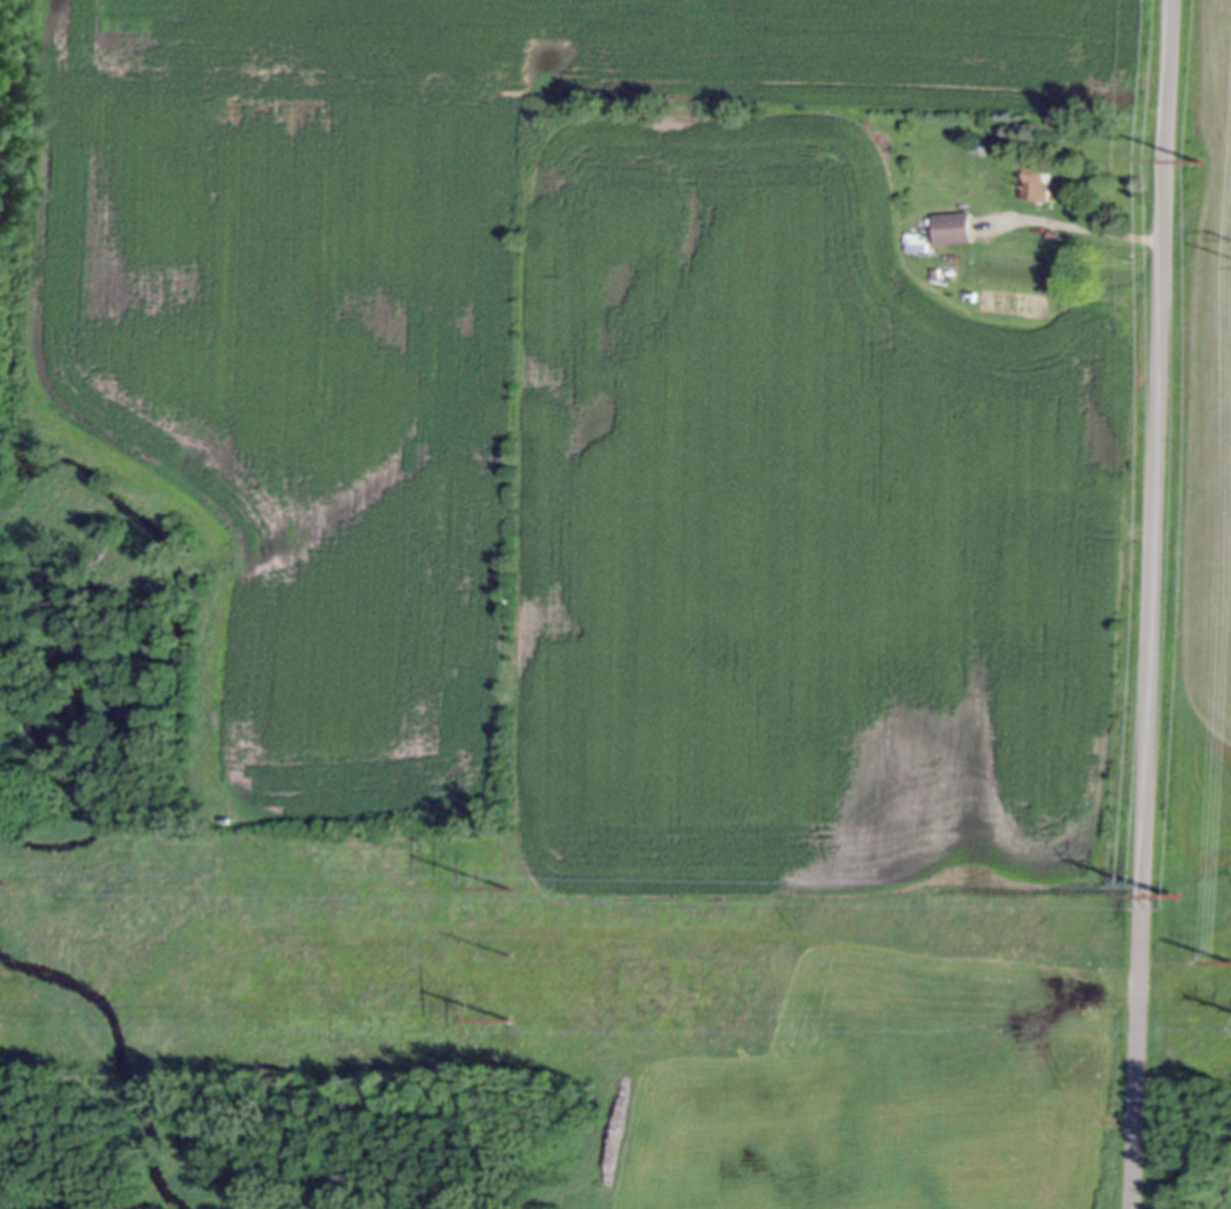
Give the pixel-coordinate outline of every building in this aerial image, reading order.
[(1050,198),(1050,163),(1024,163),(1024,198),(1050,198)] [(935,210),(935,241),(971,241),(971,210),(935,210)] [(927,246),(926,232),(909,232),(909,247),(927,246)]
